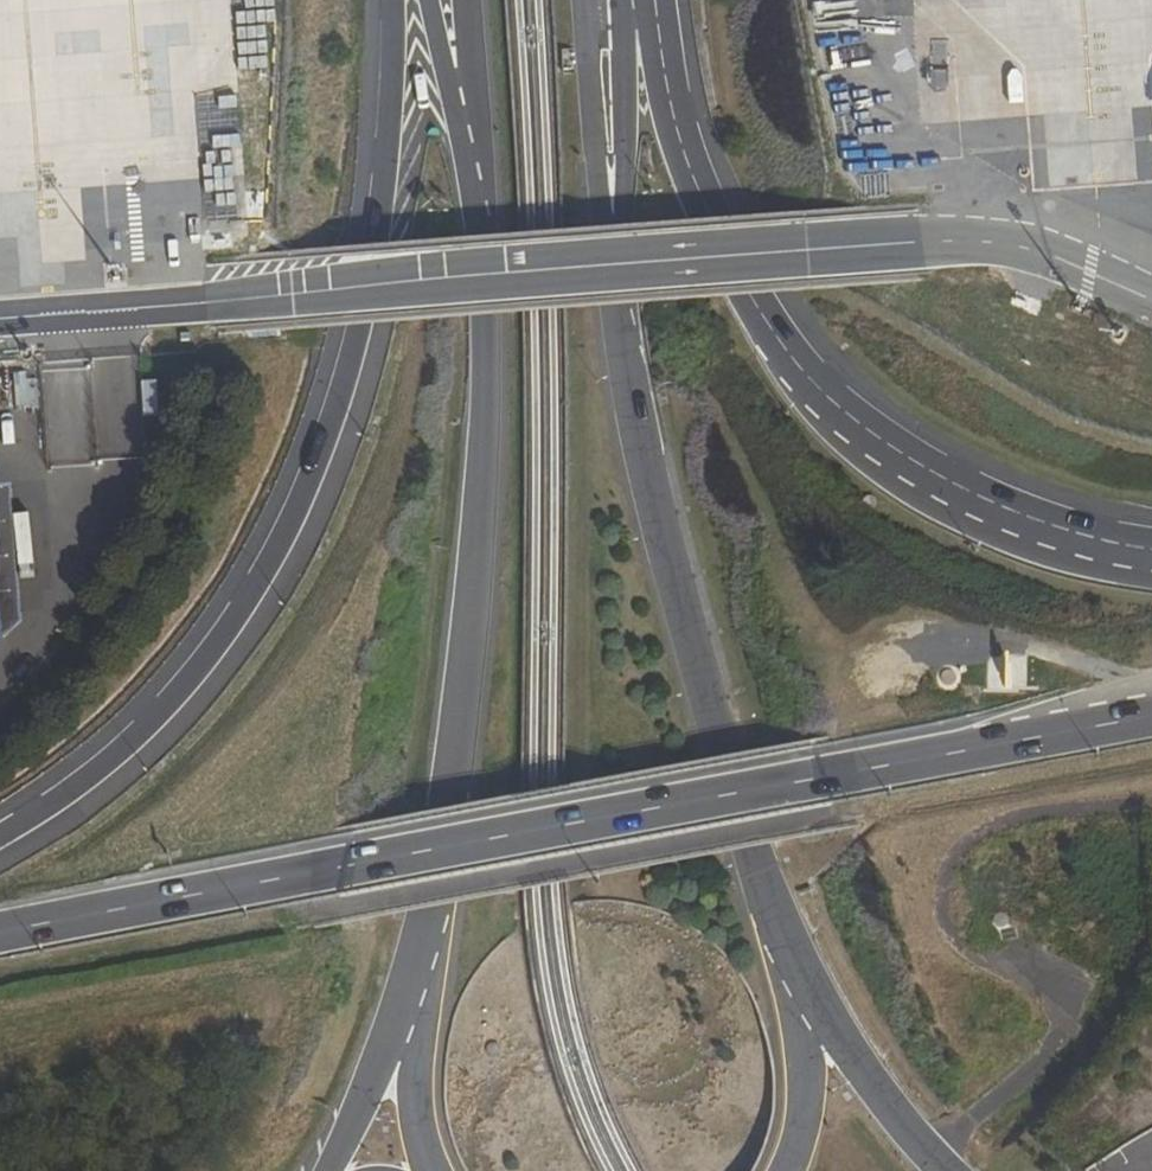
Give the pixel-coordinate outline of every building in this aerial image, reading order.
[(13,633),(0,527),(0,647),(13,633)]
